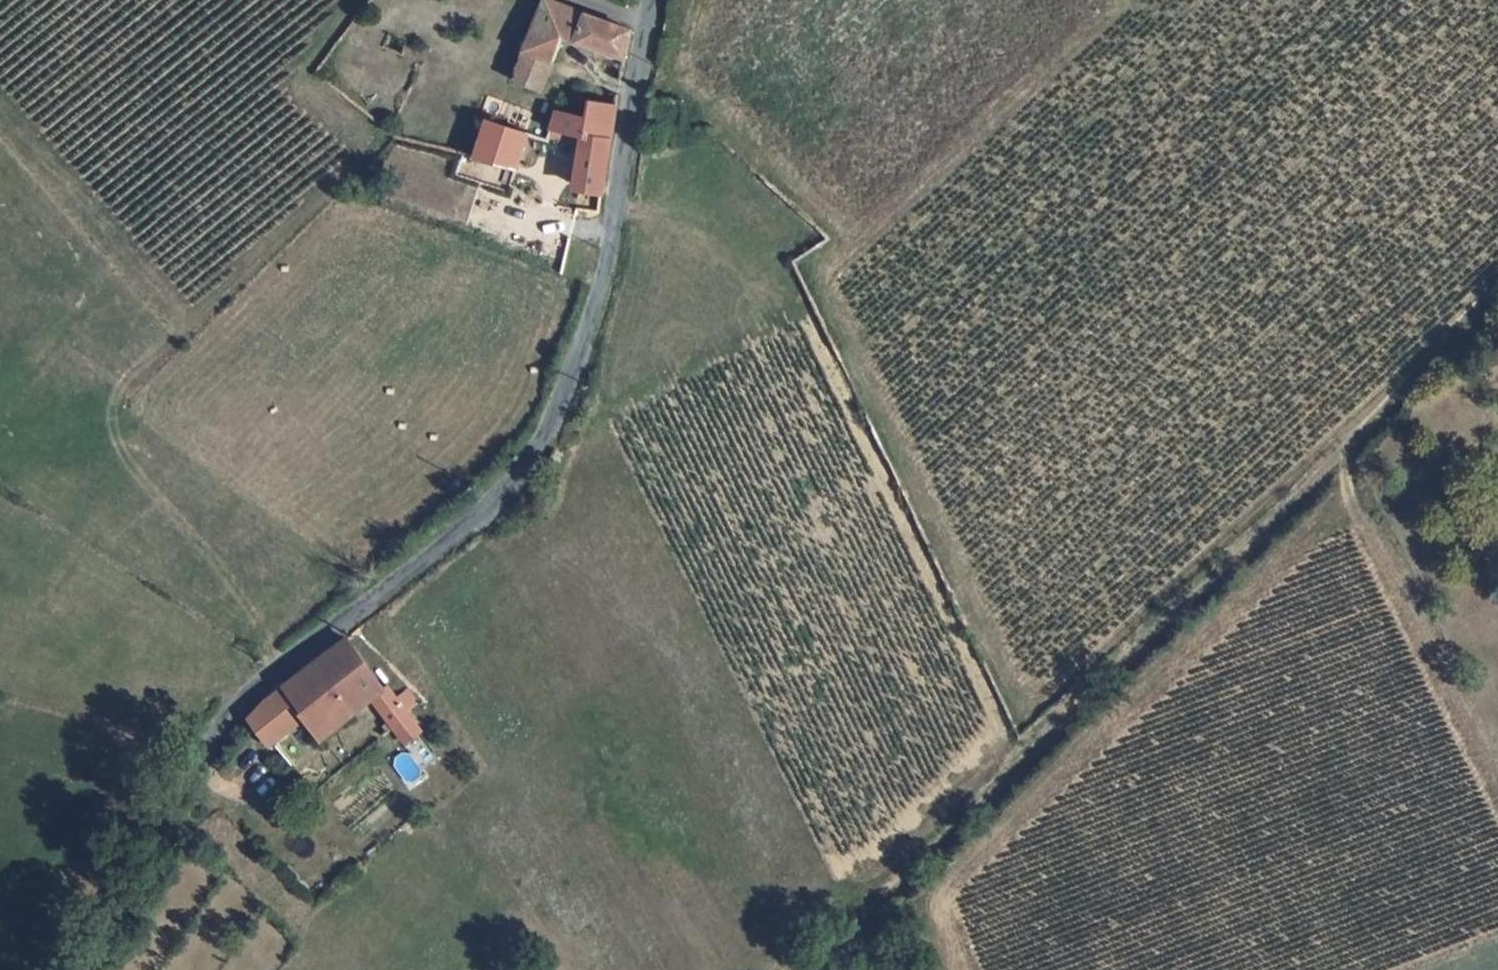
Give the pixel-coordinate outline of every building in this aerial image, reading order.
[(627,28),(553,0),(537,0),(513,79),(545,89),(561,38),(625,59),(627,28)] [(551,129),(554,130),(550,142),(563,146),(568,133),(590,138),(579,189),(614,196),(621,104),(593,100),(590,114),(562,110),(551,129)] [(479,160),(517,171),(529,136),(529,133),(492,122),(479,160)] [(314,714),(318,719),(334,739),(380,706),(404,738),(424,724),(418,715),(422,710),(424,704),(423,700),(418,696),(405,698),(399,691),(393,695),(354,642),(301,683),(320,709),(314,714)] [(296,734),(318,719),(314,714),(320,709),(301,683),(276,705),(296,734)] [(281,746),(296,734),(276,705),(256,725),(275,750),(281,746)]
